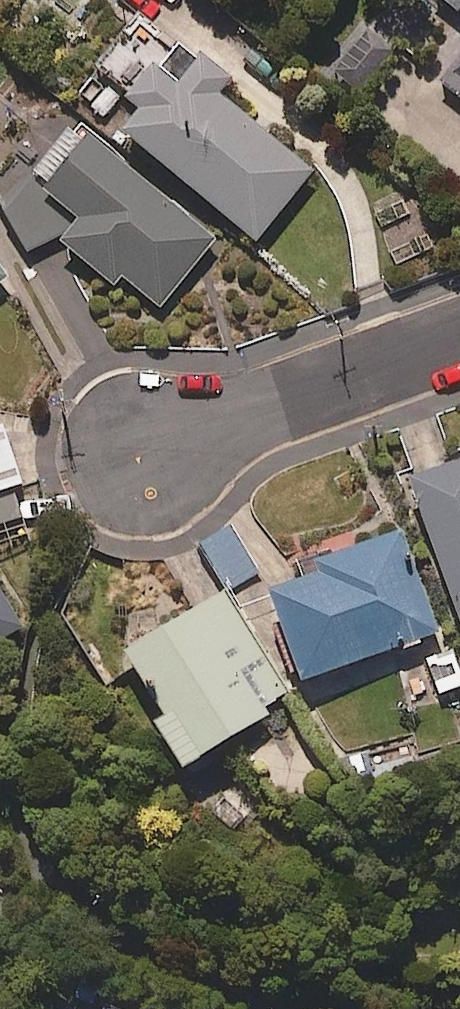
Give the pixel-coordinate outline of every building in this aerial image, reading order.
[(228,81),(197,55),(173,84),(151,66),(106,122),(255,243),(312,173),(216,96),(228,81)] [(441,84),(459,99),(459,59),(441,84)] [(71,126),(0,214),(0,226),(35,253),(50,234),(111,283),(118,275),(160,309),(214,241),(71,126)] [(22,513),(10,492),(26,484),(0,435),(0,525),(22,513)] [(404,483),(459,632),(459,462),(404,483)] [(258,571),(231,528),(203,546),(230,588),(258,571)] [(437,631),(398,532),(263,584),(301,684),(437,631)] [(21,631),(0,591),(0,643),(21,631)] [(292,701),(226,592),(119,658),(156,718),(148,722),(178,771),(292,701)] [(452,651),(425,662),(439,696),(459,688),(459,672),(452,651)]
